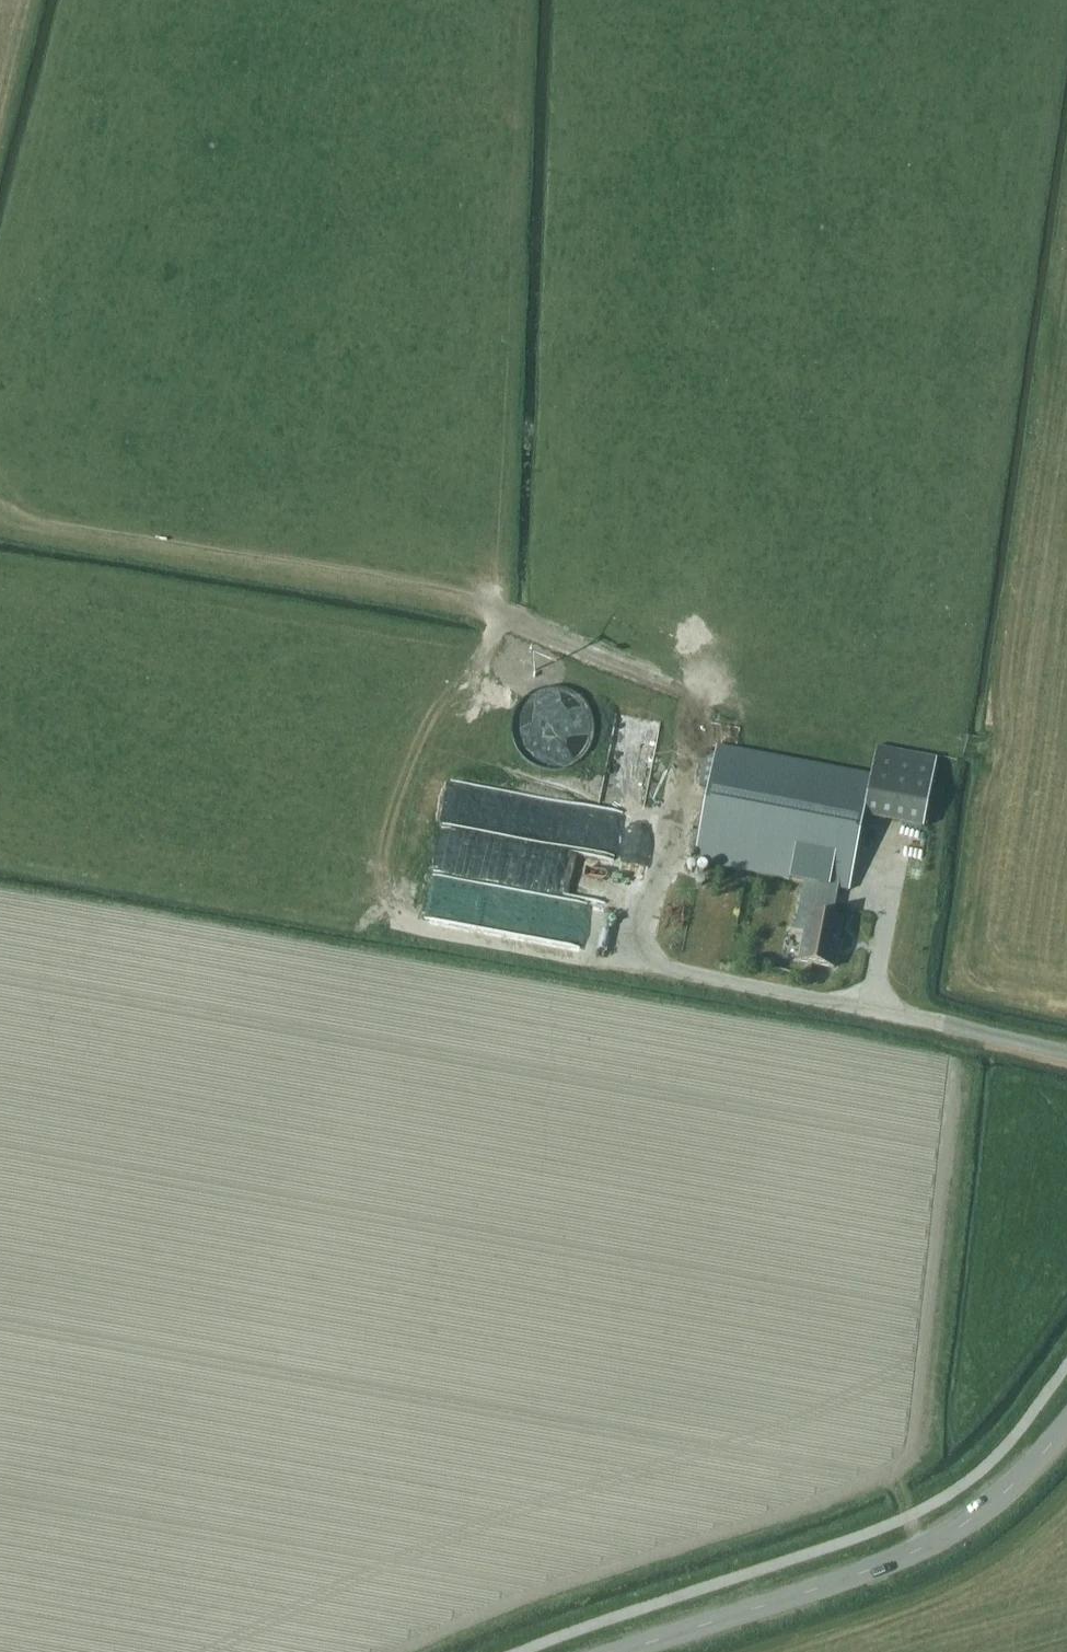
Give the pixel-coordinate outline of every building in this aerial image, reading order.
[(580,699),(576,695),(570,692),(565,690),(559,689),(552,688),(546,689),(540,690),(535,692),(529,695),(524,699),(520,704),(517,709),(514,714),(512,720),(511,726),(511,732),(512,738),(514,744),(516,750),(520,755),(524,760),(528,763),(534,767),(539,769),(545,771),(551,771),(557,771),(563,770),(569,768),(575,765),(580,761),(584,757),(585,755),(589,750),(591,744),(593,739),(594,732),(594,726),(593,720),(591,714),(588,709),(585,704),(580,699)] [(717,747),(703,819),(695,861),(803,882),(794,932),(804,934),(799,961),(833,968),(842,921),(832,919),(838,889),(848,891),(862,816),(923,828),(936,759),(875,747),(870,777),(717,747)] [(554,782),(531,932),(561,937),(585,787),(554,782)] [(492,916),(513,917),(514,903),(493,902),(492,916)]
